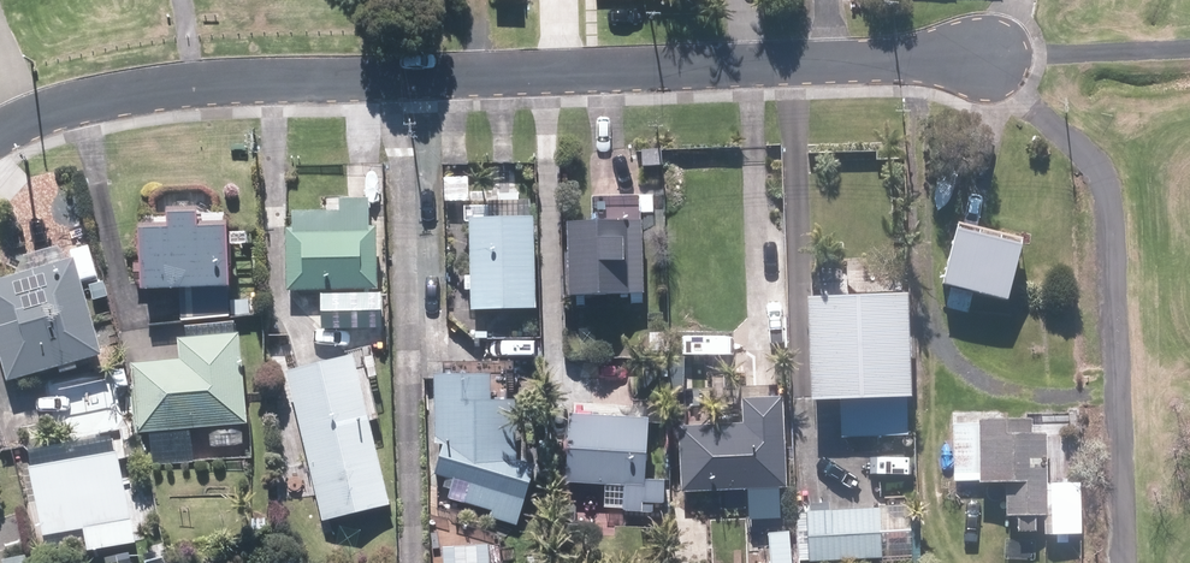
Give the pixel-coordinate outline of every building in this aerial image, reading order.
[(157,230),(124,230),(125,289),(211,287),(210,226),(185,227),(185,214),(157,215),(157,230)] [(526,216),(460,217),(463,307),(528,306),(526,216)] [(633,223),(559,224),(560,296),(634,294),(633,223)] [(282,227),(282,290),(377,291),(377,228),(282,227)] [(932,286),(995,303),(1009,249),(947,233),(932,286)] [(0,289),(0,321),(17,387),(116,361),(91,265),(0,289)] [(173,295),(176,320),(245,314),(243,301),(225,302),(224,292),(173,295)] [(800,301),(804,404),(821,404),(822,436),(889,434),(888,400),(901,401),(899,298),(800,301)] [(662,334),(645,334),(646,352),(662,352),(662,334)] [(126,370),(132,437),(204,430),(206,449),(241,446),(239,427),(243,426),(235,337),(172,343),(174,366),(126,370)] [(355,353),(286,367),(316,516),(386,503),(355,353)] [(666,356),(664,393),(678,394),(680,358),(666,356)] [(734,404),(735,427),(667,429),(670,494),(778,490),(774,399),(770,400),(768,368),(737,369),(739,403),(734,404)] [(453,480),(447,497),(489,510),(487,518),(516,526),(533,469),(533,465),(517,465),(519,402),(502,401),(503,380),(442,378),(438,475),(453,480)] [(563,417),(560,481),(593,482),(618,483),(617,510),(642,511),(643,501),(654,502),(654,482),(639,481),(641,420),(563,417)] [(1024,424),(972,424),(972,484),(995,484),(995,516),(1009,516),(1009,532),(1025,533),(1024,517),(1036,517),(1036,435),(1023,435),(1024,424)] [(22,469),(19,470),(34,539),(126,523),(111,449),(22,469)] [(773,496),(732,496),(733,519),(773,518),(773,496)] [(574,507),(560,507),(560,523),(573,523),(574,507)] [(804,562),(833,562),(903,559),(908,559),(905,508),(801,514),(804,562)]
